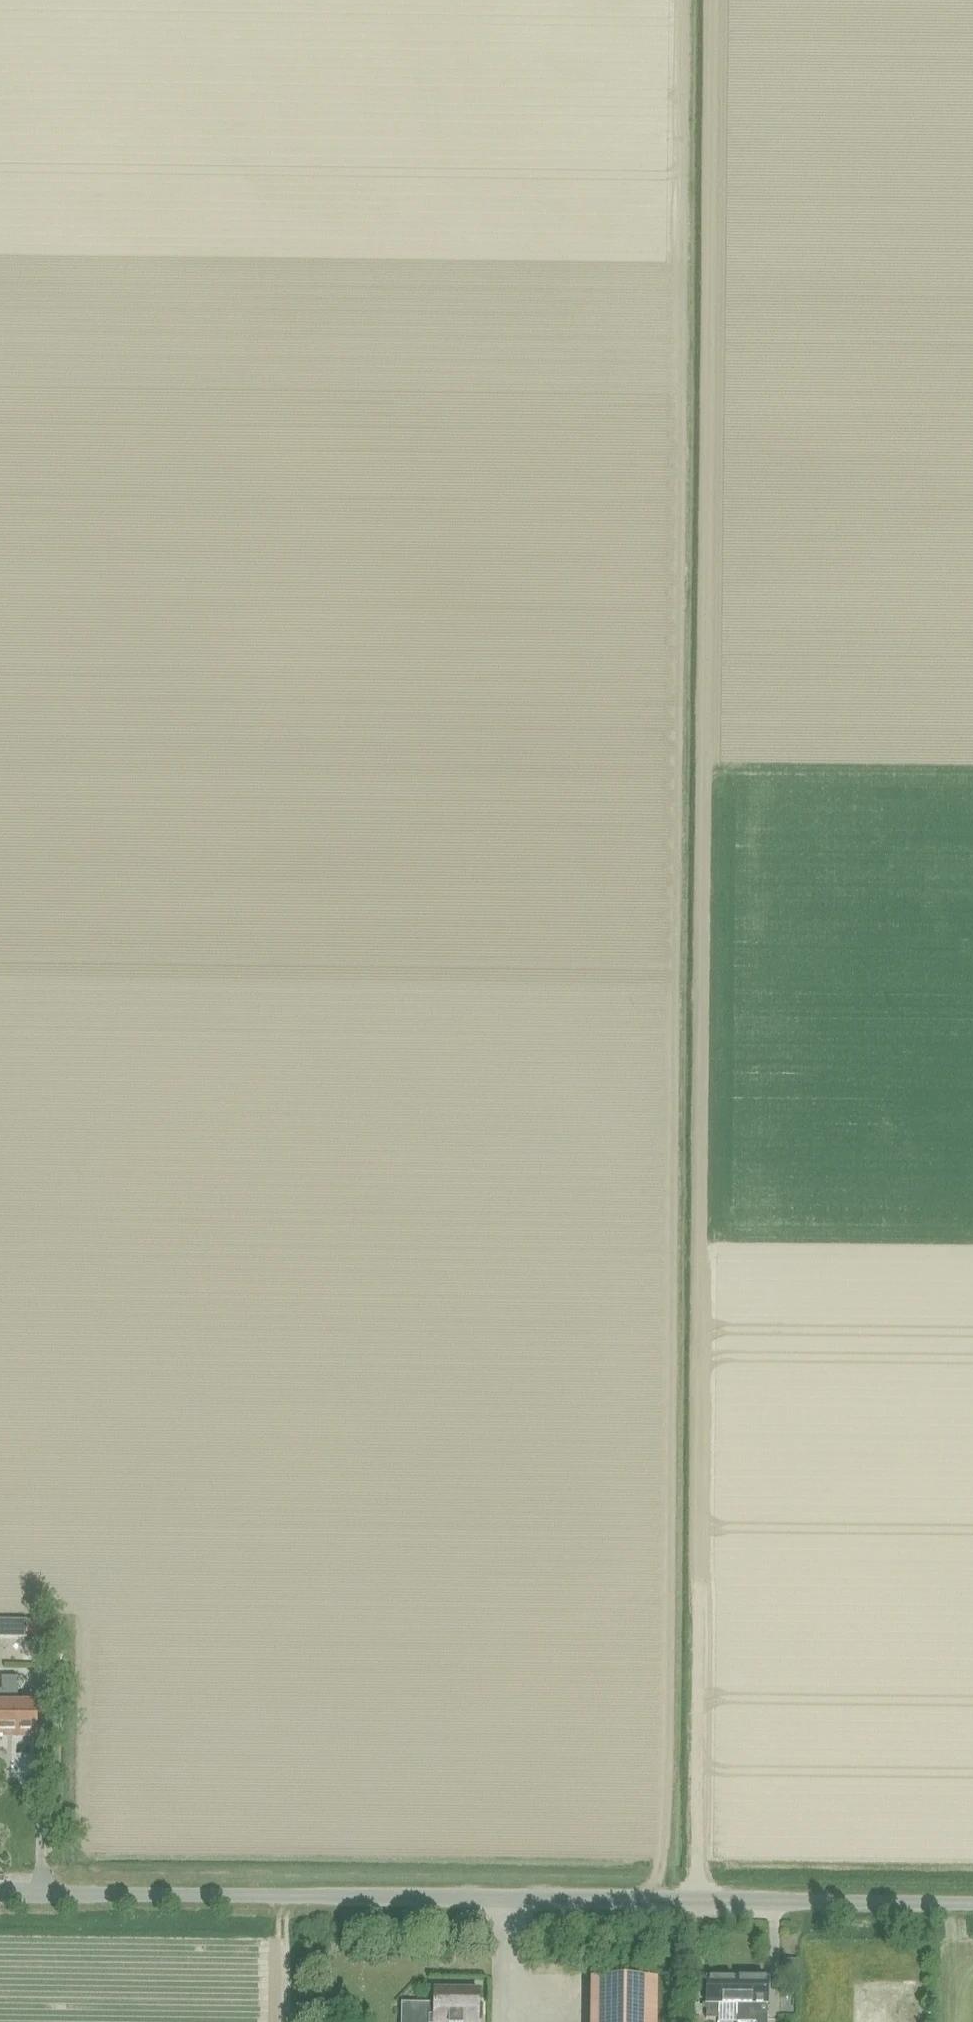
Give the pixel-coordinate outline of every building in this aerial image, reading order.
[(51,1619),(23,1620),(23,1634),(37,1633),(38,1647),(52,1647),(51,1619)] [(15,1735),(15,1736),(16,1736),(17,1678),(1,1678),(1,1691),(0,1691),(0,1735),(15,1735)] [(650,1970),(640,1970),(640,1980),(650,1981),(650,1970)] [(736,2006),(736,1980),(705,1980),(705,2019),(717,2020),(717,2019),(719,2019),(719,2006),(736,2006)] [(766,1981),(736,1980),(736,2006),(736,2021),(766,2021),(766,1981)] [(656,1983),(591,1982),(590,2021),(656,2021),(656,1983)] [(477,2016),(477,1992),(433,1991),(432,2004),(400,2004),(400,2021),(477,2021),(477,2016)]
